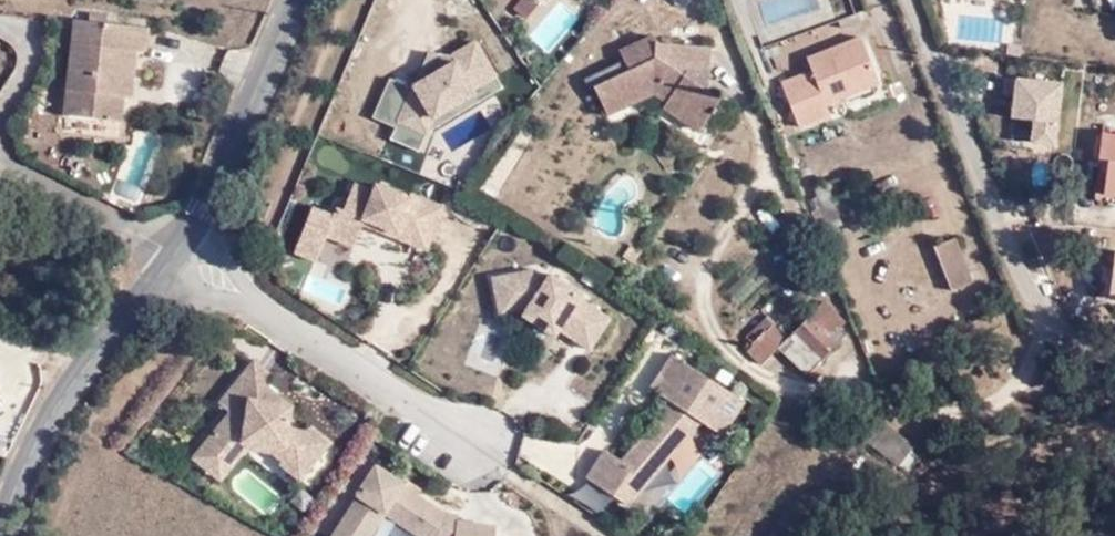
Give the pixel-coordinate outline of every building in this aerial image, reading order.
[(851,7),(834,13),(837,20),(865,10),(862,3),(851,7)] [(90,6),(89,14),(108,16),(109,9),(90,6)] [(89,14),(78,12),(66,109),(121,116),(124,92),(119,91),(121,74),(132,75),(136,43),(146,43),(149,22),(108,16),(89,14)] [(610,50),(619,70),(587,86),(600,113),(644,91),(656,100),(653,103),(690,127),(710,95),(679,74),(682,67),(699,69),(700,42),(649,39),(645,34),(610,50)] [(880,83),(860,35),(807,56),(812,67),(778,81),(799,130),(834,116),(829,102),(880,83)] [(500,74),(477,37),(449,55),(429,49),(412,86),(391,76),(371,116),(396,126),(389,139),(420,153),(439,114),(500,74)] [(1015,52),(1017,41),(1004,39),(1003,50),(1015,52)] [(130,92),(132,75),(121,74),(119,91),(124,92),(130,92)] [(1061,145),(1062,77),(1014,77),(1013,144),(1061,145)] [(1100,126),(1096,156),(1104,157),(1101,188),(1114,190),(1114,127),(1100,126)] [(367,177),(348,169),(337,198),(330,195),(319,223),(347,235),(359,208),(393,221),(391,226),(421,238),(439,194),(405,180),(403,185),(369,170),(367,177)] [(949,234),(929,241),(946,288),(967,279),(949,234)] [(632,250),(622,244),(616,254),(626,260),(632,250)] [(541,264),(529,256),(485,265),(493,303),(519,297),(516,302),(550,325),(554,319),(584,339),(606,307),(575,287),(577,283),(543,261),(541,264)] [(816,298),(789,328),(818,354),(831,338),(825,331),(837,318),(816,298)] [(750,340),(741,349),(756,364),(765,354),(776,343),(784,334),(774,324),(763,313),(744,333),(750,340)] [(844,326),(837,318),(825,331),(831,338),(844,326)] [(813,359),(818,354),(789,328),(784,334),(776,343),(804,368),(813,359)] [(580,465),(624,493),(695,409),(717,424),(740,390),(666,341),(644,375),(658,385),(646,399),(652,403),(615,447),(598,437),(580,465)] [(222,399),(184,446),(215,470),(241,437),(266,441),(275,449),(273,452),(294,469),(327,430),(306,412),(301,417),(285,404),(287,391),(283,391),(259,370),(267,361),(248,345),(211,390),(222,399)] [(813,359),(804,368),(811,374),(819,365),(813,359)] [(872,413),(855,428),(880,459),(898,444),(872,413)] [(323,528),(334,535),(358,535),(380,502),(428,534),(443,535),(488,535),(491,512),(451,506),(452,502),(440,500),(398,472),(399,471),(370,451),(350,482),(352,484),(323,528)] [(231,486),(266,514),(282,494),(246,467),(231,486)]
